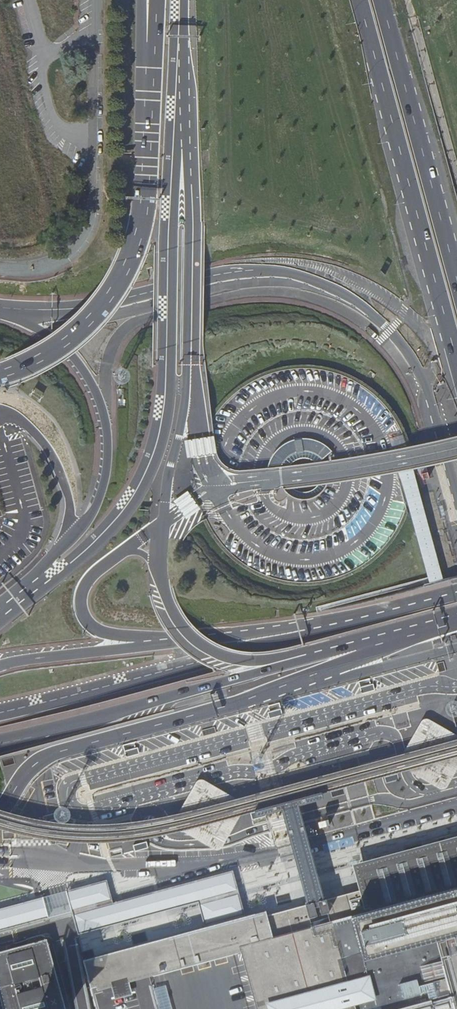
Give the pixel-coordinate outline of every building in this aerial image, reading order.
[(214,540),(221,549),(228,556),(234,562),(247,571),(260,577),(270,581),(284,585),(296,586),(309,586),(325,584),(339,581),(352,575),(358,572),(370,564),(384,552),(393,541),(401,528),(406,519),(408,515),(406,507),(397,474),(417,469),(411,446),(408,437),(401,423),(391,407),(381,396),(369,387),(355,378),(345,373),(334,369),(323,367),(312,365),(297,365),(281,367),(269,370),(257,375),(246,381),(235,389),(225,397),(217,405),(213,412),(211,414),(202,430),(194,454),(192,480),(196,506),(203,521),(207,530),(214,540)] [(443,790),(448,789),(456,773),(456,734),(431,718),(427,719),(423,720),(401,763),(402,766),(443,790)] [(177,827),(217,851),(223,850),(247,807),(246,804),(205,779),(202,780),(198,781),(176,824),(177,827)] [(132,994),(128,982),(148,977),(242,952),(258,1008),(456,1008),(456,838),(412,850),(350,867),(356,892),(326,899),(325,897),(324,898),(299,805),(323,798),(322,791),(289,800),(254,809),(256,817),(281,810),(306,902),(305,903),(305,905),(267,915),(266,911),(244,917),(212,925),(205,927),(83,960),(92,993),(111,987),(114,999),(132,994)] [(72,912),(77,934),(117,923),(199,902),(205,927),(212,925),(244,917),(235,881),(233,872),(112,904),(110,895),(106,881),(45,897),(0,910),(0,931),(72,912)] [(0,952),(0,997),(2,1004),(3,1008),(65,1008),(46,939),(0,952)]
